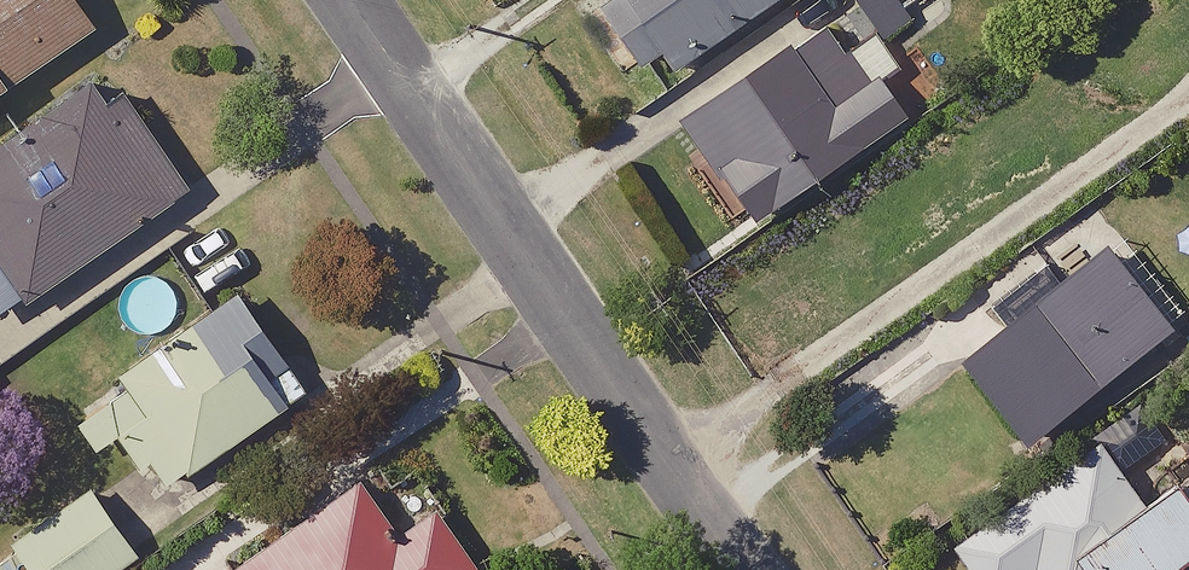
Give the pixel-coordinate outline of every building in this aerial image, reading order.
[(81,0),(0,0),(0,95),(100,28),(81,0)] [(606,7),(647,68),(662,57),(675,76),(788,0),(616,0),(606,7)] [(888,39),(915,20),(902,1),(902,0),(862,0),(888,39)] [(796,41),(680,120),(717,174),(724,170),(761,224),(913,121),(883,77),(840,106),(796,41)] [(0,147),(0,256),(31,302),(197,190),(130,90),(112,102),(97,81),(0,147)] [(1179,329),(1112,245),(967,360),(1035,444),(1179,329)] [(312,396),(241,292),(120,374),(129,387),(80,420),(102,452),(122,438),(145,471),(155,464),(170,485),(189,473),(192,478),(312,396)] [(958,545),(975,569),(1183,569),(1188,566),(1188,498),(1178,483),(1151,503),(1107,441),(958,545)] [(240,569),(485,569),(443,509),(404,535),(368,483),(240,569)] [(95,487),(16,541),(36,569),(125,569),(143,557),(95,487)]
